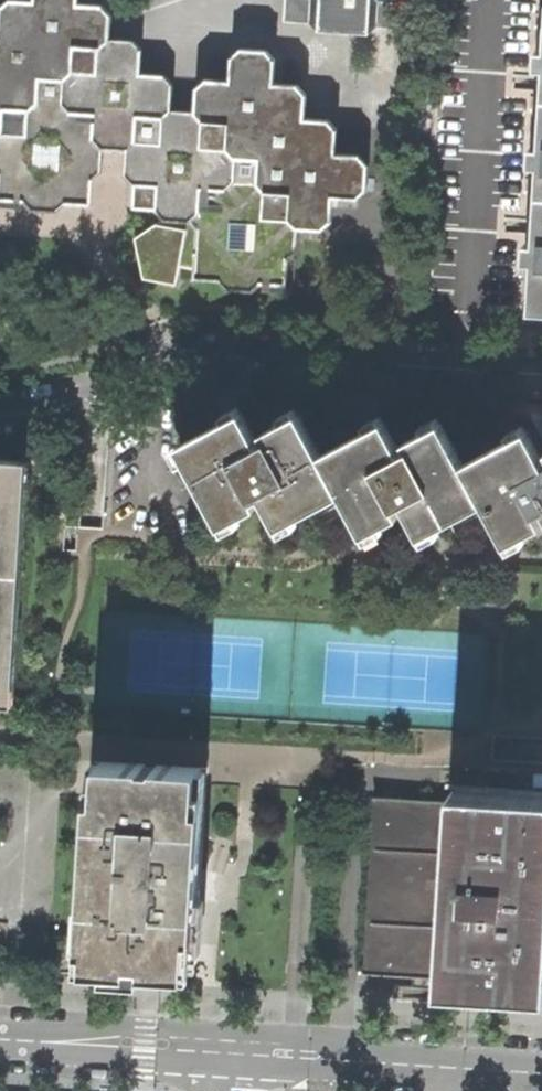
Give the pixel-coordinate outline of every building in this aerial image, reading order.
[(4,178),(4,204),(27,205),(34,215),(45,216),(59,216),(69,208),(94,211),(96,182),(104,177),(105,153),(126,154),(125,179),(134,188),(135,214),(157,215),(165,224),(196,226),(194,285),(287,291),(291,227),(298,233),(324,235),(333,226),(333,203),(356,203),(367,193),(368,166),(359,158),(336,157),(338,133),(329,124),(308,120),(310,101),(303,89),(276,85),(279,60),(269,49),(244,48),(235,60),(234,81),(206,80),(198,90),(197,116),(170,114),(171,87),(162,79),(140,78),(141,53),(131,43),(105,43),(108,19),(100,11),(79,8),(80,0),(36,0),(36,6),(10,3),(2,13),(1,36),(0,36),(0,174),(4,178)] [(283,23),(308,25),(315,33),(366,37),(374,28),(399,29),(400,4),(406,0),(283,0),(283,23)] [(537,195),(541,195),(541,100),(539,145),(531,144),(529,165),(538,165),(537,195)] [(530,310),(541,310),(541,195),(537,195),(533,243),(524,242),(522,260),(532,261),(530,310)] [(219,529),(257,509),(250,498),(258,494),(276,526),(302,511),(310,528),(346,507),(362,535),(399,515),(394,507),(401,502),(419,535),(445,522),(454,537),(491,519),(505,543),(541,524),(535,512),(541,509),(541,460),(525,431),(460,463),(439,424),(403,442),(407,451),(401,454),(382,421),(368,427),(315,456),(293,416),(256,436),(261,445),(254,449),(236,415),(221,422),(176,447),(219,529)] [(7,704),(20,460),(0,459),(0,703),(7,704)] [(94,759),(81,976),(195,984),(201,883),(210,767),(94,759)] [(451,788),(441,987),(493,990),(541,993),(541,793),(451,788)]
